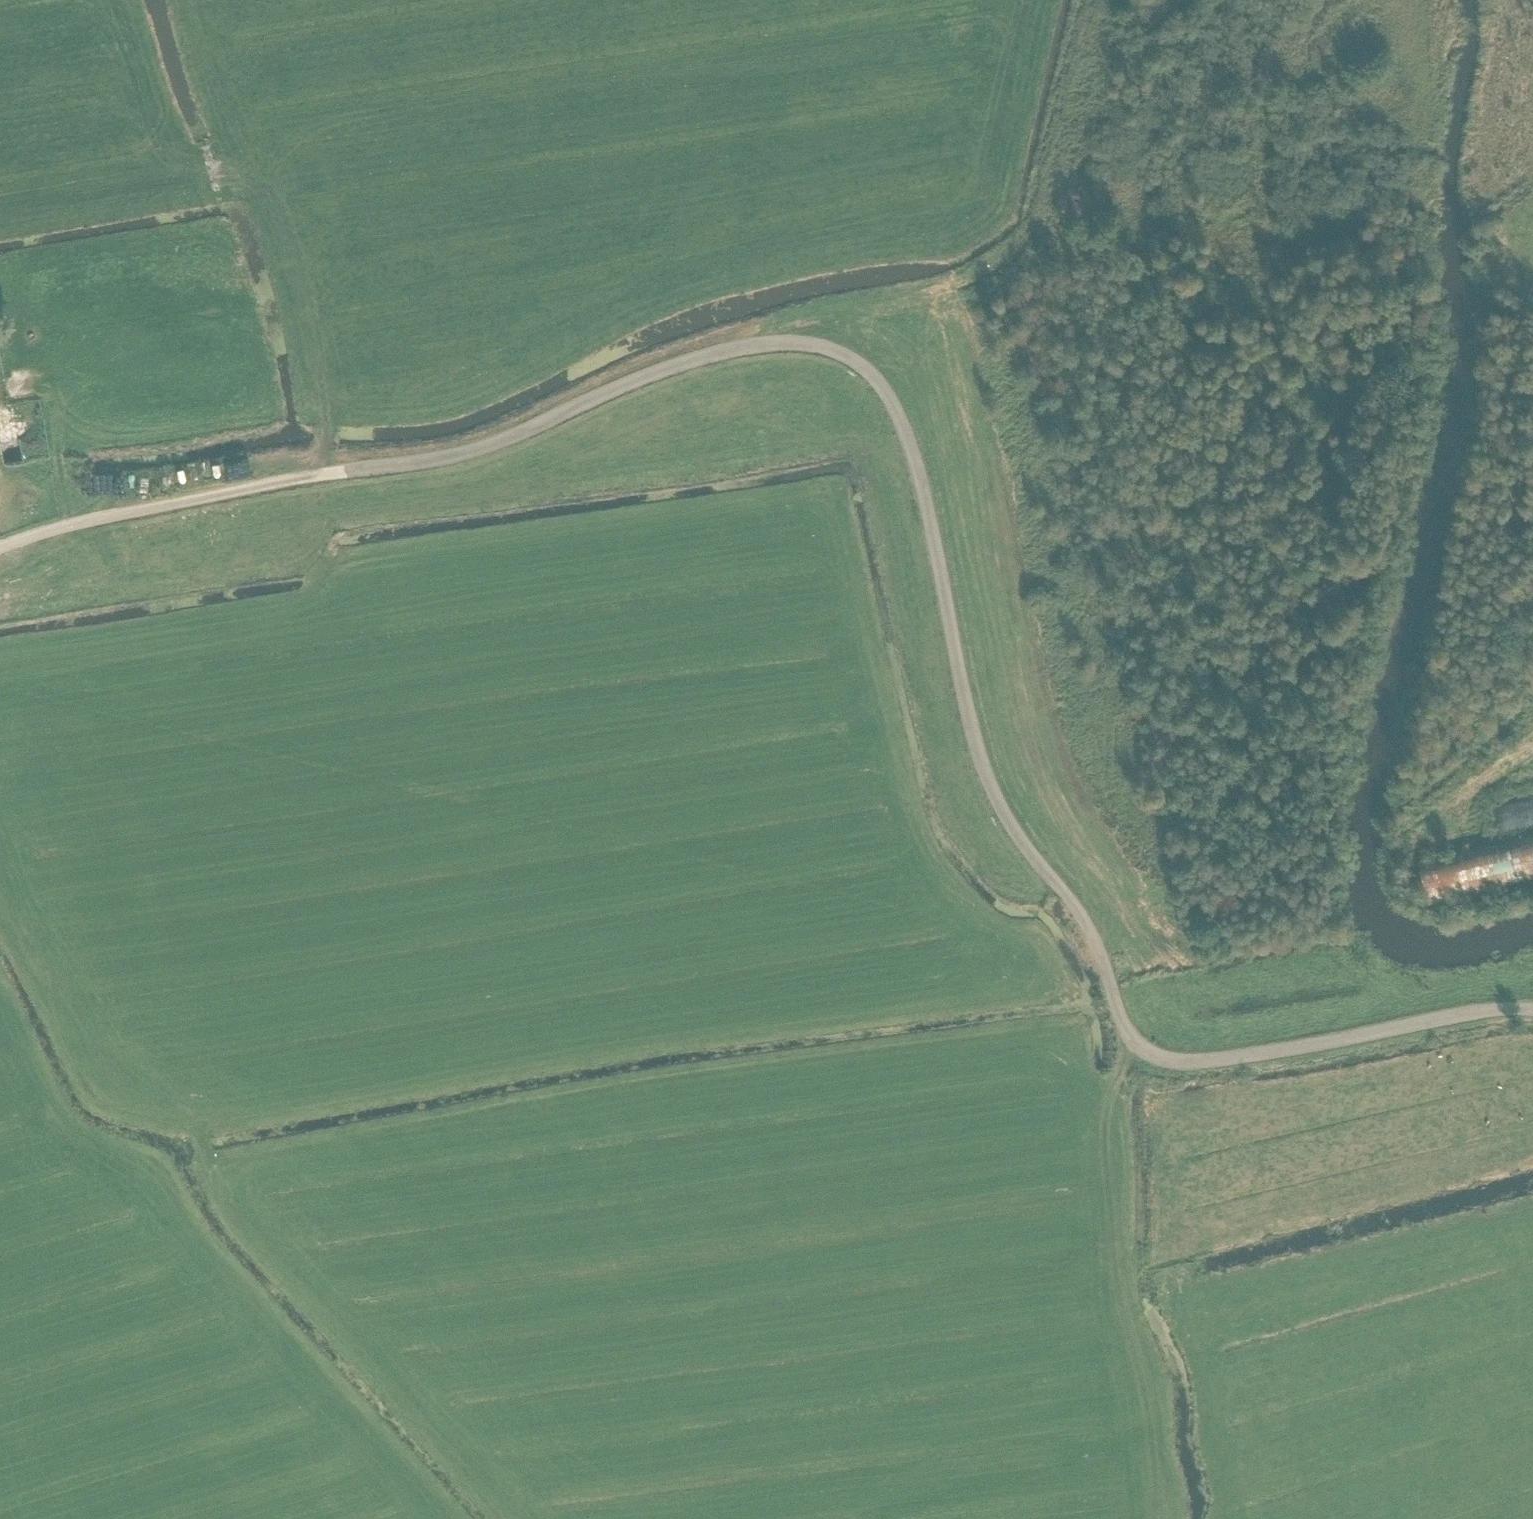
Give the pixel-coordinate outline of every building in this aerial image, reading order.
[(1466,896),(1532,879),(1532,834),(1419,863),(1429,905),(1466,896)]
